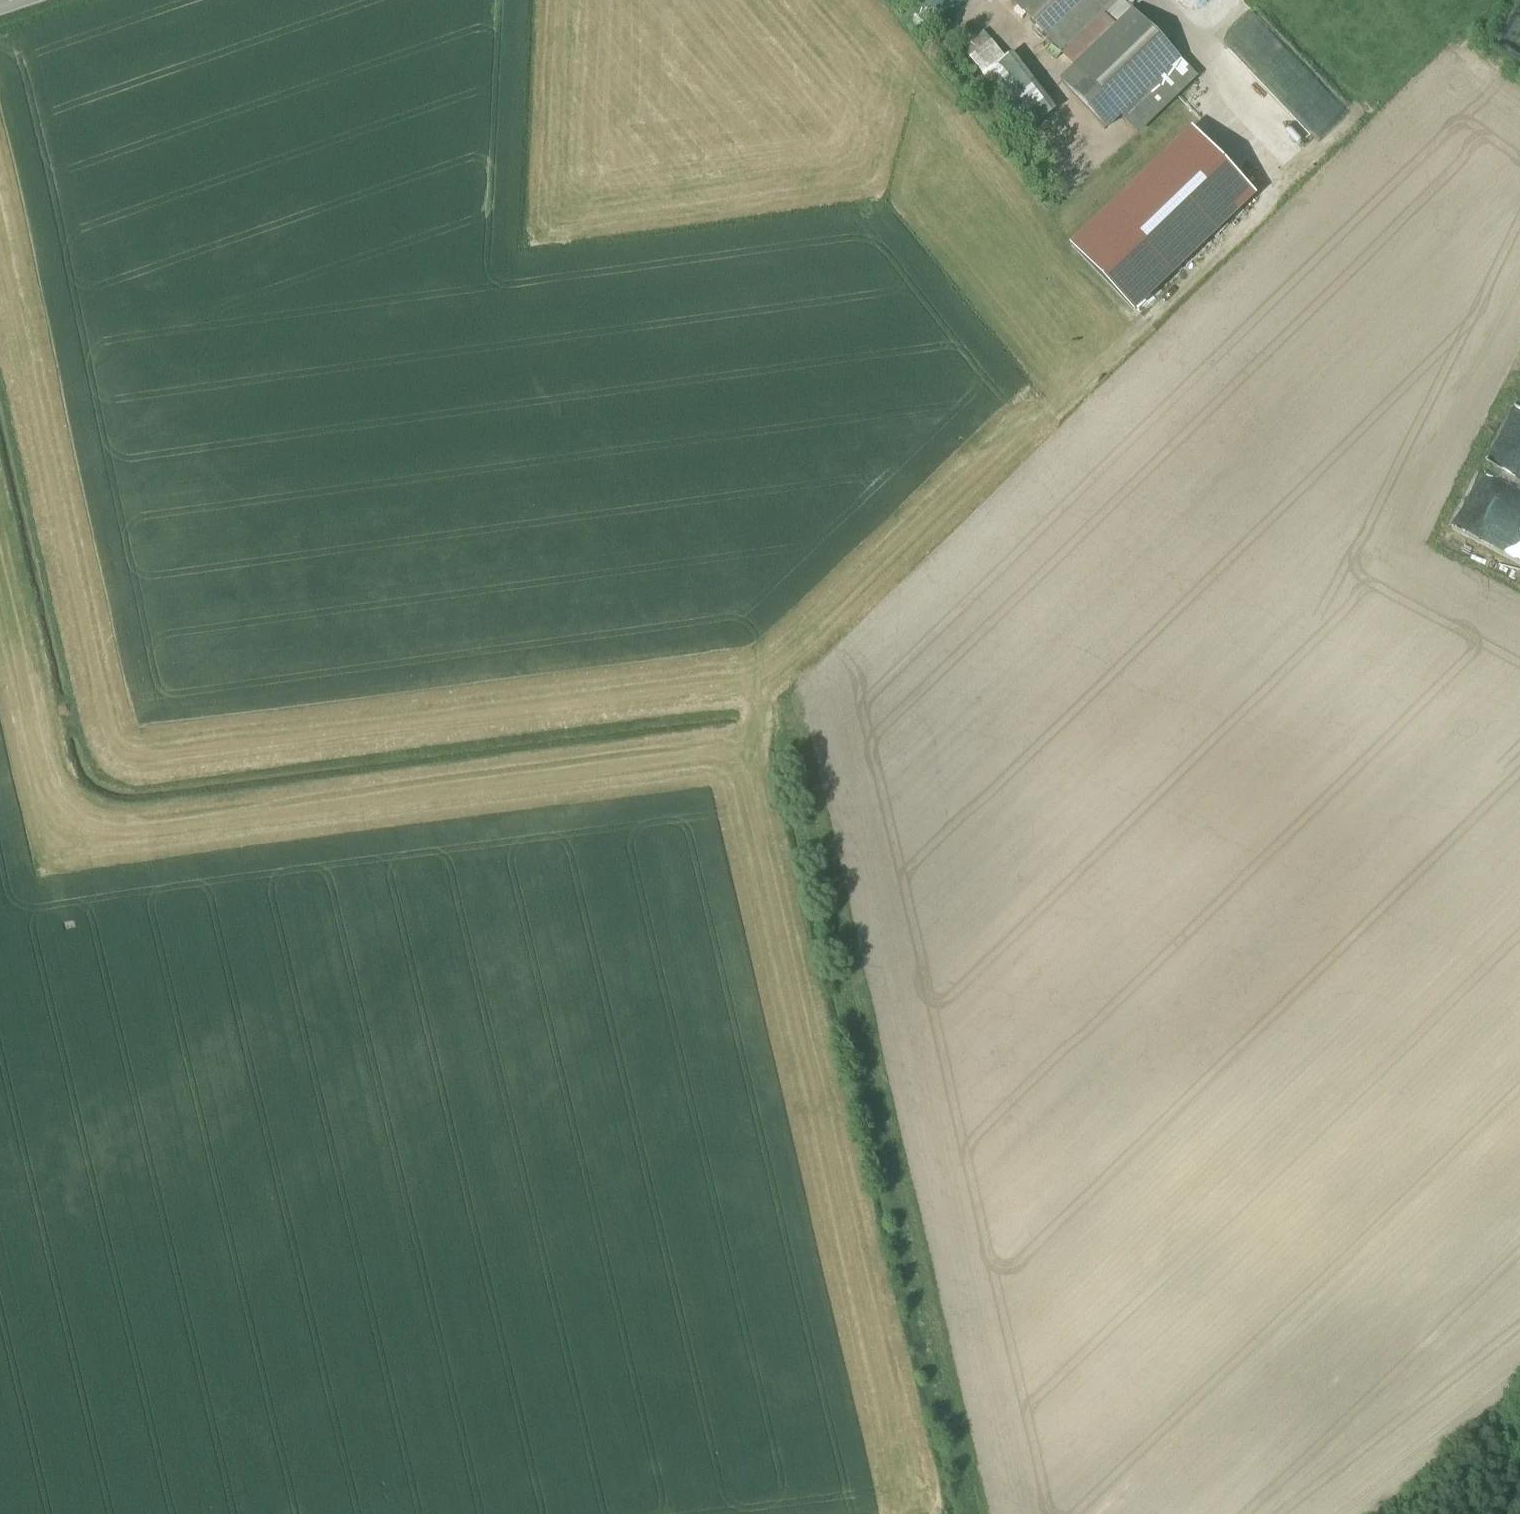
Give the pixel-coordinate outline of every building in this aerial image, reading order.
[(1130,123),(1184,74),(1129,15),(1108,34),(1088,12),(1101,0),(1016,0),(1130,123)] [(1267,191),(1206,126),(1087,237),(1148,302),(1267,191)]
